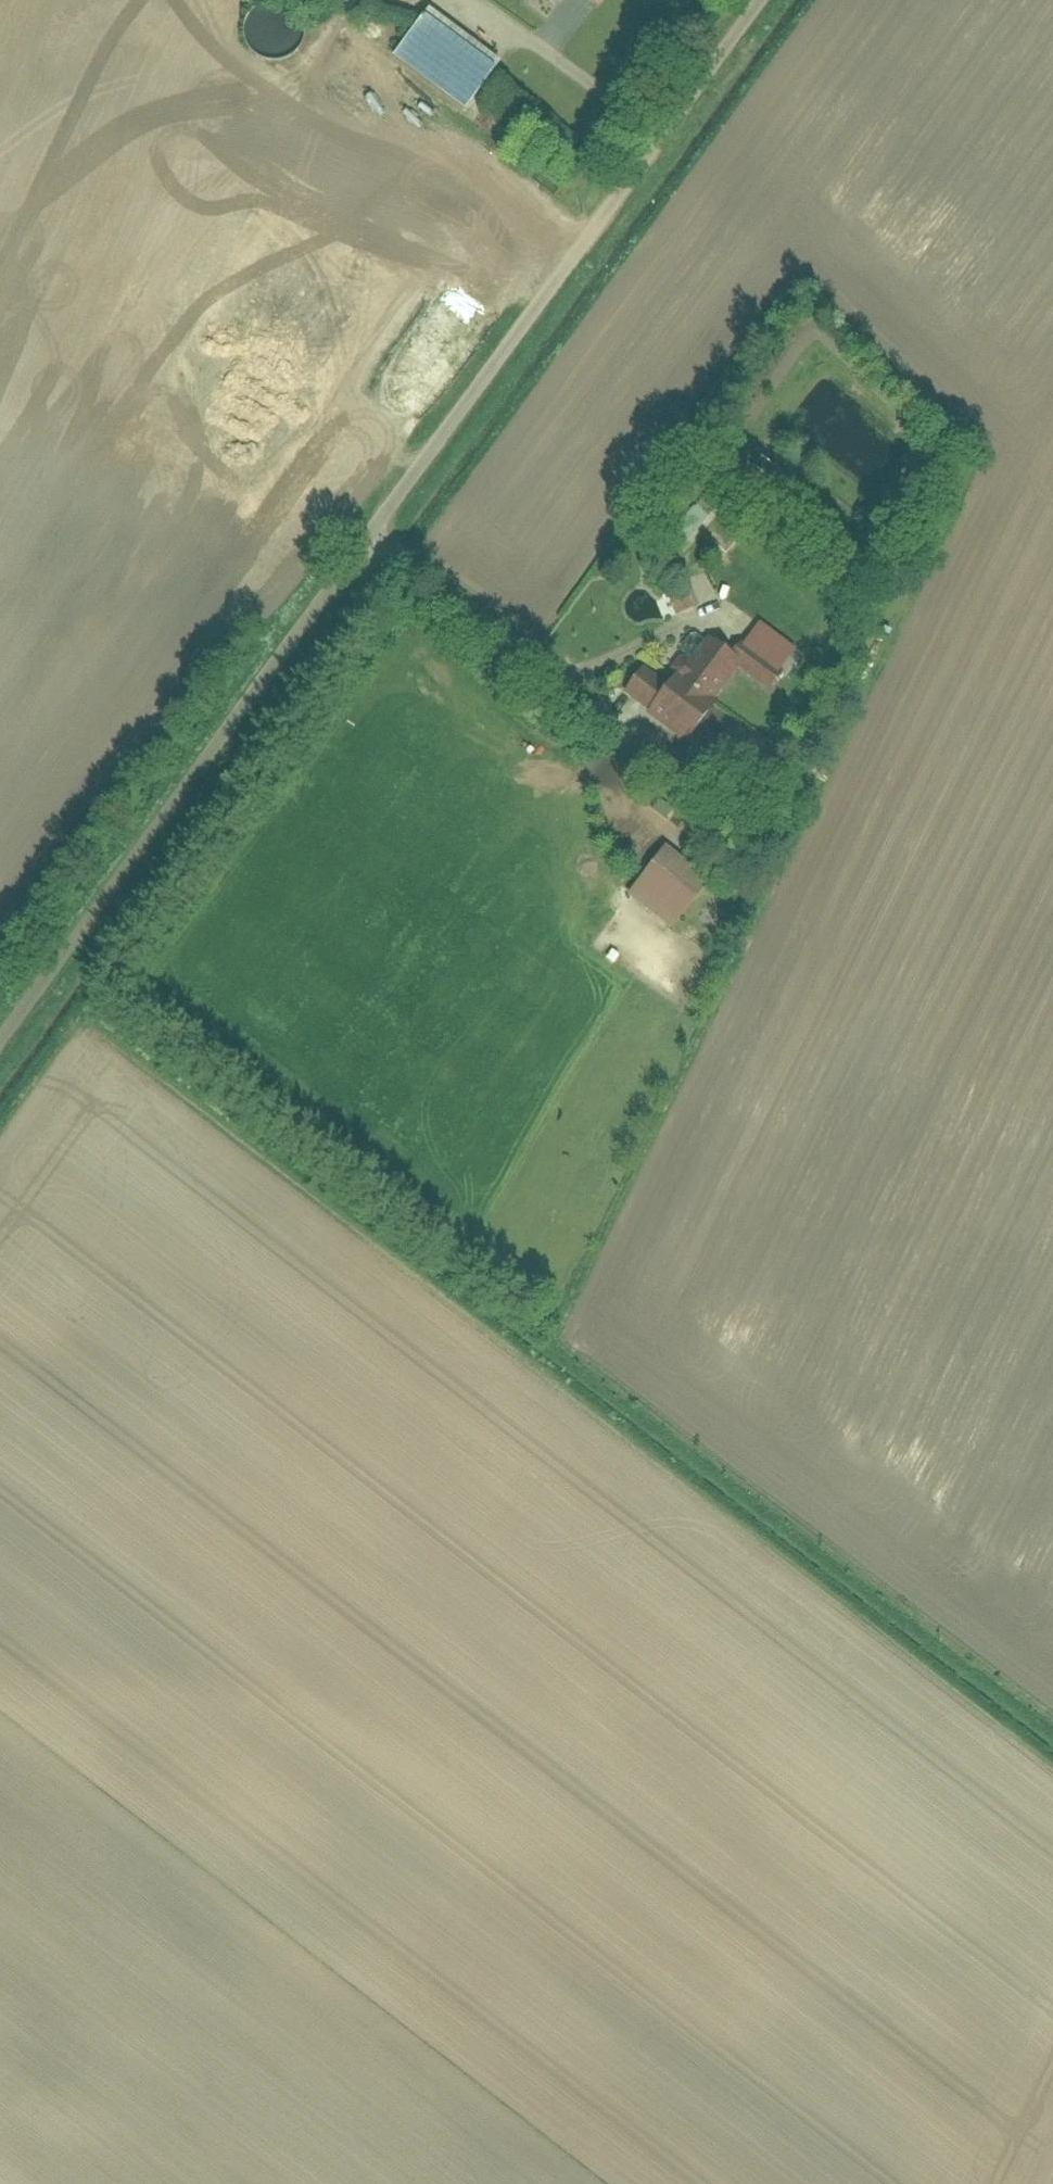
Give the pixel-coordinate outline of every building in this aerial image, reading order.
[(594,16),(605,0),(571,0),(594,16)] [(423,11),(386,60),(453,110),(490,61),(423,11)] [(661,608),(667,623),(689,614),(682,599),(661,608)] [(636,667),(616,699),(686,744),(735,670),(691,641),(663,685),(636,667)] [(660,851),(622,901),(664,932),(701,883),(660,851)]
